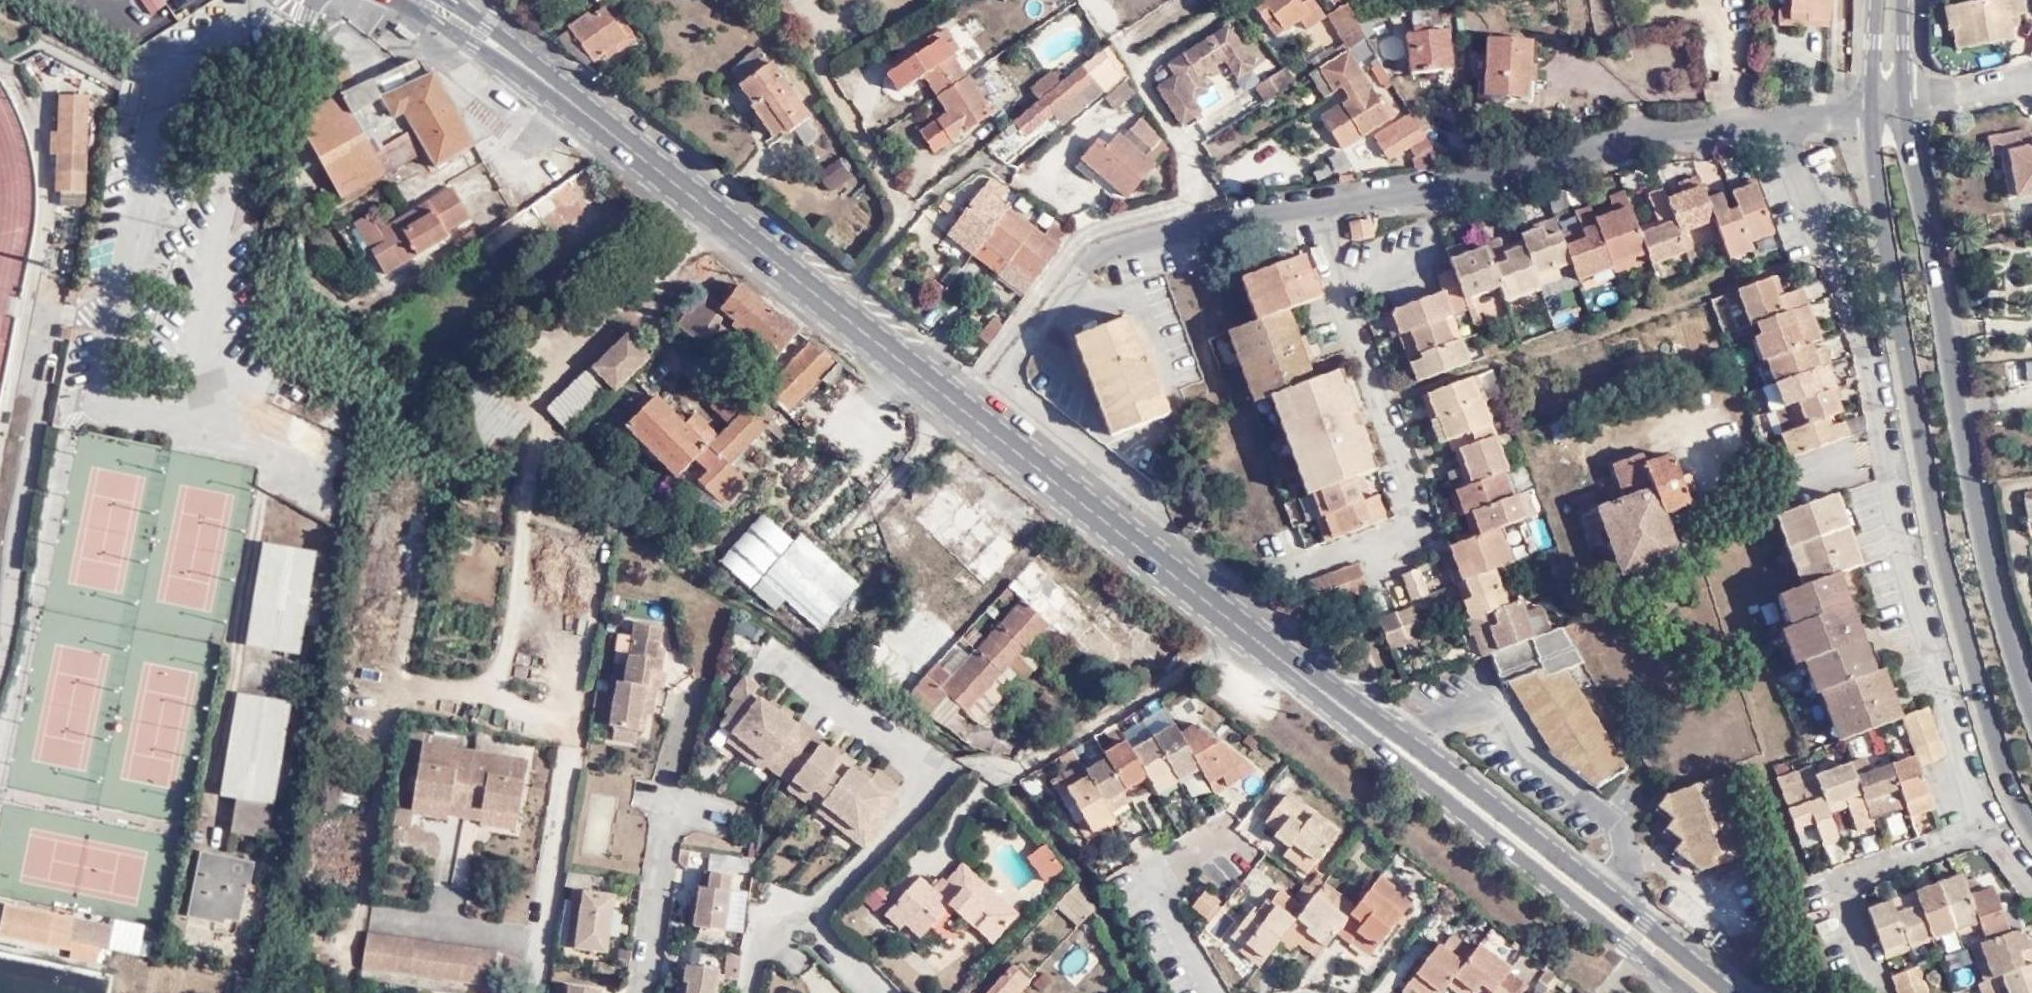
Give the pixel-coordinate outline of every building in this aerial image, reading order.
[(173,3),(172,0),(129,0),(140,21),(173,3)] [(1251,7),(1276,37),(1285,30),(1286,31),(1300,20),(1306,31),(1325,17),(1313,0),(1245,0),(1251,7)] [(1829,0),(1784,0),(1784,8),(1790,8),(1790,13),(1808,14),(1807,22),(1829,22),(1829,0)] [(1956,5),(1959,28),(1952,29),(1956,50),(2013,39),(2008,14),(2007,9),(2023,5),(2024,5),(2024,0),(1979,0),(1956,5)] [(1328,15),(1349,50),(1349,49),(1356,45),(1366,39),(1346,3),(1328,15)] [(1047,73),(1102,37),(1081,4),(1025,40),(1047,73)] [(1959,28),(1956,5),(1947,6),(1951,30),(1952,29),(1959,28)] [(2024,12),(2023,5),(2007,9),(2008,14),(2024,12)] [(1828,28),(1829,22),(1807,22),(1808,14),(1790,13),(1790,8),(1784,8),(1779,7),(1779,26),(1828,28)] [(621,31),(617,26),(604,8),(592,17),(588,14),(568,28),(579,44),(593,62),(603,55),(606,58),(615,51),(612,47),(634,33),(629,26),(621,31)] [(625,20),(617,26),(621,31),(629,26),(625,20)] [(1214,66),(1225,60),(1237,79),(1255,67),(1228,26),(1168,65),(1175,76),(1157,88),(1181,125),(1201,112),(1192,99),(1207,89),(1199,77),(1209,70),(1213,77),(1219,73),(1214,66)] [(579,44),(568,28),(557,36),(569,51),(579,44)] [(925,78),(936,97),(966,76),(952,54),(946,45),(952,40),(953,39),(946,28),(918,48),(920,52),(886,75),(899,95),(925,78)] [(1405,35),(1410,74),(1452,70),(1448,29),(1405,35)] [(1483,95),(1527,98),(1532,41),(1488,37),(1483,95)] [(1366,39),(1356,45),(1365,59),(1374,53),(1366,39)] [(807,40),(799,45),(804,52),(811,47),(807,40)] [(946,45),(952,54),(959,50),(952,40),(946,45)] [(1106,47),(1013,122),(1013,123),(1003,131),(1010,136),(1019,129),(1026,137),(1052,116),(1061,126),(1125,73),(1122,68),(1106,47)] [(1347,100),(1320,116),(1340,149),(1396,116),(1383,93),(1378,96),(1350,50),(1308,73),(1323,98),(1341,89),(1347,100)] [(429,75),(418,56),(350,91),(338,99),(300,122),(344,201),(417,160),(405,140),(417,134),(414,131),(455,108),(438,77),(435,72),(429,75)] [(1390,79),(1377,57),(1369,63),(1382,84),(1390,79)] [(763,98),(785,129),(787,133),(810,117),(770,63),(738,85),(752,105),(763,98)] [(338,99),(350,91),(346,73),(329,84),(338,99)] [(1039,99),(1060,83),(1049,73),(1030,89),(1039,99)] [(441,75),(438,77),(455,108),(457,111),(474,101),(441,75)] [(993,112),(968,75),(966,76),(936,97),(946,112),(918,130),(932,152),(993,112)] [(1135,92),(1125,80),(1104,98),(1114,111),(1135,92)] [(474,101),(492,91),(487,87),(474,101)] [(519,112),(492,91),(474,101),(457,111),(470,136),(481,142),(492,135),(497,139),(502,136),(519,112)] [(56,132),(54,156),(52,192),(81,193),(87,98),(58,96),(56,132)] [(773,139),(785,129),(763,98),(752,105),(750,107),(773,139)] [(457,111),(455,108),(414,131),(417,134),(405,140),(417,160),(428,154),(431,159),(470,136),(457,111)] [(1432,147),(1411,113),(1373,137),(1384,155),(1389,152),(1392,157),(1408,147),(1414,157),(1432,147)] [(1163,137),(1139,118),(1122,137),(1117,134),(1106,147),(1097,140),(1080,159),(1075,169),(1090,181),(1097,173),(1127,198),(1155,164),(1170,148),(1160,141),(1163,137)] [(2008,192),(2017,190),(2010,146),(2031,143),(2029,129),(2029,125),(1989,131),(1992,148),(1999,148),(2008,192)] [(2017,190),(2031,188),(2031,129),(2029,129),(2031,143),(2010,146),(2017,190)] [(46,156),(54,156),(56,132),(48,132),(46,156)] [(470,136),(431,159),(436,168),(476,145),(470,136)] [(470,136),(476,145),(481,142),(470,136)] [(1389,152),(1384,155),(1387,160),(1392,157),(1389,152)] [(1411,161),(1415,172),(1445,169),(1436,153),(1411,161)] [(1739,169),(1737,159),(1724,160),(1728,171),(1739,169)] [(602,175),(593,161),(553,189),(530,205),(542,221),(538,225),(545,235),(550,232),(564,252),(588,235),(578,221),(593,210),(579,191),(602,175)] [(837,161),(816,175),(830,193),(851,175),(837,161)] [(1707,184),(1704,175),(1683,182),(1687,192),(1707,184)] [(947,236),(972,256),(1008,207),(999,200),(1008,190),(995,180),(988,182),(947,236)] [(1744,212),(1754,241),(1777,234),(1757,180),(1742,185),(1744,190),(1737,193),(1742,208),(1744,212)] [(1689,230),(1719,218),(1712,198),(1707,184),(1687,192),(1670,198),(1685,237),(1690,250),(1698,247),(1693,236),(1691,236),(1689,230)] [(451,192),(469,224),(472,221),(455,190),(451,192)] [(1656,265),(1691,252),(1690,250),(1685,237),(1670,198),(1667,190),(1651,196),(1660,221),(1662,227),(1643,234),(1650,251),(1652,258),(1656,265)] [(386,244),(372,252),(386,277),(450,239),(448,235),(469,224),(451,192),(380,233),(386,244)] [(1641,228),(1627,192),(1611,197),(1615,206),(1617,212),(1598,219),(1612,257),(1631,250),(1634,257),(1650,251),(1643,234),(1641,228)] [(1734,258),(1757,250),(1754,241),(1744,212),(1734,216),(1733,212),(1726,194),(1712,198),(1719,218),(1734,258)] [(870,197),(855,204),(866,227),(881,219),(870,197)] [(951,207),(943,200),(938,207),(945,213),(951,207)] [(1596,214),(1598,219),(1617,212),(1615,206),(1596,214)] [(972,256),(999,275),(1035,227),(1008,207),(972,256)] [(1596,214),(1594,207),(1576,214),(1583,230),(1584,236),(1565,244),(1572,264),(1579,281),(1616,266),(1612,257),(1598,219),(1596,214)] [(1744,212),(1742,208),(1733,212),(1734,216),(1744,212)] [(370,215),(356,223),(362,233),(376,226),(370,215)] [(495,231),(507,246),(525,233),(514,217),(495,231)] [(1562,238),(1556,220),(1540,226),(1542,230),(1543,233),(1538,235),(1537,232),(1522,237),(1525,243),(1541,286),(1562,278),(1558,269),(1572,264),(1565,244),(1562,238)] [(1662,227),(1660,221),(1641,228),(1643,234),(1662,227)] [(1374,239),(1371,223),(1350,226),(1352,243),(1369,241),(1374,239)] [(999,275),(1025,295),(1068,236),(1051,224),(1044,234),(1035,227),(999,275)] [(376,226),(362,233),(372,252),(386,244),(380,233),(376,226)] [(1584,236),(1583,230),(1562,238),(1565,244),(1584,236)] [(491,256),(507,246),(495,231),(480,241),(491,256)] [(1474,240),(1446,250),(1450,261),(1479,251),(1474,240)] [(1501,242),(1485,247),(1486,248),(1500,287),(1505,303),(1542,289),(1541,286),(1525,243),(1508,249),(1510,254),(1505,256),(1503,250),(1501,242)] [(1500,287),(1486,248),(1479,251),(1450,261),(1454,271),(1465,300),(1470,298),(1500,287)] [(1652,258),(1650,251),(1634,257),(1631,250),(1612,257),(1616,266),(1617,271),(1652,258)] [(1310,273),(1304,258),(1255,275),(1258,283),(1244,289),(1251,308),(1258,305),(1265,322),(1288,313),(1323,300),(1318,285),(1321,284),(1317,271),(1310,273)] [(1465,300),(1454,271),(1439,276),(1445,293),(1392,313),(1401,336),(1402,336),(1447,319),(1452,317),(1469,311),(1465,300)] [(1255,275),(1241,280),(1244,289),(1258,283),(1255,275)] [(1780,277),(1773,279),(1779,296),(1786,294),(1780,277)] [(1773,279),(1742,290),(1754,325),(1761,323),(1811,305),(1805,287),(1786,294),(1779,296),(1773,279)] [(781,352),(799,330),(740,284),(721,305),(720,308),(735,320),(710,351),(718,358),(731,343),(765,371),(781,352)] [(526,296),(517,285),(507,294),(517,305),(526,296)] [(720,308),(721,305),(703,291),(676,325),(695,338),(685,348),(696,356),(703,347),(710,351),(735,320),(720,308)] [(1476,314),(1470,298),(1465,300),(1469,311),(1474,325),(1481,324),(1478,314),(1476,314)] [(1251,308),(1257,325),(1265,322),(1258,305),(1251,308)] [(1811,305),(1761,323),(1765,335),(1773,358),(1814,343),(1824,339),(1811,305)] [(1249,364),(1241,367),(1248,385),(1256,383),(1263,402),(1269,400),(1282,395),(1313,383),(1307,364),(1315,361),(1307,339),(1298,341),(1288,313),(1265,322),(1257,325),(1238,332),(1249,364)] [(1401,336),(1392,313),(1389,314),(1383,317),(1392,340),(1398,338),(1401,336)] [(1456,342),(1461,340),(1452,317),(1447,319),(1456,342)] [(978,337),(989,345),(1003,326),(993,318),(978,337)] [(1143,343),(1134,319),(1079,339),(1116,436),(1174,415),(1146,342),(1143,343)] [(1412,359),(1456,342),(1447,319),(1402,336),(1412,359)] [(792,362),(812,341),(799,330),(781,352),(792,362)] [(1236,333),(1230,335),(1241,367),(1249,364),(1238,332),(1236,333)] [(592,367),(614,390),(649,357),(626,333),(592,367)] [(1773,358),(1765,335),(1757,337),(1765,361),(1769,359),(1773,358)] [(1407,361),(1408,360),(1412,359),(1402,336),(1401,336),(1398,338),(1407,361)] [(1417,383),(1470,363),(1461,340),(1456,342),(1412,359),(1408,360),(1417,383)] [(837,361),(812,341),(792,362),(768,385),(762,392),(787,411),(818,380),(837,361)] [(1814,343),(1773,358),(1769,359),(1778,383),(1831,363),(1833,363),(1826,345),(1816,348),(1814,343)] [(1483,350),(1486,357),(1486,358),(1499,354),(1495,345),(1483,350)] [(848,369),(837,361),(818,380),(831,390),(848,369)] [(1840,387),(1831,363),(1778,383),(1788,407),(1793,405),(1834,389),(1840,387)] [(568,435),(614,390),(592,367),(545,413),(568,435)] [(1279,426),(1285,441),(1290,439),(1296,454),(1302,451),(1318,492),(1353,480),(1362,476),(1377,471),(1361,429),(1352,432),(1347,420),(1356,416),(1340,373),(1313,383),(1282,395),(1291,422),(1279,426)] [(1480,404),(1482,403),(1486,401),(1478,378),(1471,380),(1480,404)] [(728,425),(753,400),(732,380),(708,404),(728,425)] [(1436,420),(1480,404),(1471,380),(1427,396),(1436,420)] [(1248,385),(1255,405),(1263,402),(1256,383),(1248,385)] [(1778,383),(1766,387),(1775,411),(1781,409),(1788,407),(1778,383)] [(1834,389),(1793,405),(1802,427),(1831,417),(1843,413),(1834,389)] [(753,400),(772,417),(777,411),(760,393),(753,400)] [(1269,400),(1279,426),(1291,422),(1282,395),(1269,400)] [(627,424),(678,475),(697,457),(716,437),(695,414),(684,423),(656,396),(627,424)] [(1422,397),(1431,422),(1436,420),(1427,396),(1422,397)] [(716,437),(697,457),(709,470),(700,479),(725,504),(749,481),(730,463),(766,426),(782,439),(788,432),(772,417),(753,400),(728,425),(726,427),(716,437)] [(1455,452),(1495,437),(1482,403),(1480,404),(1436,420),(1431,422),(1439,445),(1448,441),(1453,453),(1455,452)] [(1793,405),(1788,407),(1781,409),(1788,433),(1802,427),(1793,405)] [(1361,429),(1356,416),(1347,420),(1352,432),(1361,429)] [(1785,433),(1793,459),(1852,438),(1847,423),(1834,427),(1831,417),(1802,427),(1788,433),(1785,433)] [(1509,473),(1495,437),(1455,452),(1460,467),(1465,466),(1473,486),(1505,474),(1509,473)] [(505,458),(512,458),(517,452),(503,439),(494,450),(505,458)] [(1285,441),(1306,497),(1314,494),(1318,492),(1302,451),(1296,454),(1290,439),(1285,441)] [(1686,495),(1680,479),(1672,457),(1647,465),(1643,454),(1614,464),(1626,500),(1598,510),(1591,492),(1577,498),(1589,534),(1584,536),(1588,549),(1603,544),(1598,531),(1605,527),(1622,572),(1675,551),(1663,515),(1690,505),(1686,495)] [(1460,467),(1467,488),(1473,486),(1465,466),(1460,467)] [(1467,488),(1460,467),(1447,471),(1454,493),(1457,492),(1467,488)] [(1514,497),(1505,474),(1473,486),(1467,488),(1457,492),(1465,514),(1470,513),(1514,497)] [(1362,476),(1353,480),(1362,504),(1371,501),(1362,476)] [(1689,476),(1680,479),(1686,495),(1695,492),(1689,476)] [(1323,518),(1325,518),(1362,504),(1353,480),(1318,492),(1314,494),(1323,518)] [(916,517),(966,564),(983,581),(1017,545),(967,497),(965,498),(948,483),(916,517)] [(2023,488),(2026,514),(2031,513),(2031,487),(2023,488)] [(973,491),(967,497),(1017,545),(1024,538),(973,491)] [(1537,516),(1527,492),(1518,495),(1527,520),(1537,516)] [(1298,500),(1306,525),(1319,520),(1323,518),(1314,494),(1306,497),(1298,500)] [(1518,495),(1514,497),(1470,513),(1478,538),(1499,530),(1505,528),(1527,520),(1518,495)] [(1840,495),(1787,515),(1793,532),(1797,530),(1803,546),(1797,548),(1811,587),(1843,575),(1866,566),(1840,495)] [(1325,518),(1334,541),(1385,521),(1377,499),(1371,501),(1362,504),(1325,518)] [(780,552),(793,537),(763,511),(750,526),(780,552)] [(1787,515),(1781,517),(1793,550),(1797,548),(1803,546),(1797,530),(1793,532),(1787,515)] [(1319,520),(1328,544),(1334,541),(1325,518),(1323,518),(1319,520)] [(777,593),(818,548),(799,531),(793,537),(780,552),(750,526),(723,555),(752,582),(758,576),(777,593)] [(1504,542),(1508,541),(1509,541),(1505,528),(1499,530),(1504,542)] [(1478,538),(1464,543),(1476,577),(1496,571),(1516,563),(1508,541),(1504,542),(1499,530),(1478,538)] [(302,646),(307,616),(311,589),(318,545),(265,536),(249,636),(302,646)] [(1464,543),(1451,548),(1463,582),(1476,577),(1464,543)] [(856,582),(818,548),(777,593),(783,597),(817,626),(856,582)] [(1797,548),(1793,550),(1806,588),(1811,587),(1797,548)] [(937,661),(908,692),(930,712),(947,694),(958,705),(966,712),(968,710),(1003,672),(1049,623),(1066,639),(1090,613),(1047,572),(1031,559),(1009,584),(1023,598),(971,654),(953,674),(944,667),(937,661)] [(954,577),(972,593),(983,581),(966,564),(954,577)] [(1355,597),(1370,591),(1369,590),(1360,564),(1345,570),(1355,597)] [(1337,604),(1355,597),(1345,570),(1327,577),(1337,604)] [(1419,571),(1403,577),(1412,601),(1428,595),(1419,571)] [(1458,584),(1470,620),(1499,609),(1494,593),(1503,590),(1496,571),(1476,577),(1463,582),(1458,584)] [(1805,625),(1796,628),(1809,662),(1816,660),(1829,694),(1832,692),(1880,674),(1868,641),(1861,644),(1856,632),(1863,629),(1843,575),(1811,587),(1806,588),(1792,593),(1805,625)] [(752,582),(771,600),(777,593),(758,576),(752,582)] [(1310,583),(1318,605),(1320,610),(1337,604),(1327,577),(1310,583)] [(311,589),(307,616),(321,618),(325,591),(311,589)] [(1494,593),(1499,609),(1508,606),(1503,590),(1494,593)] [(777,593),(771,600),(776,606),(783,597),(777,593)] [(1792,593),(1784,596),(1796,628),(1805,625),(1792,593)] [(905,601),(852,660),(901,696),(960,631),(930,605),(921,615),(905,601)] [(1479,633),(1487,655),(1490,654),(1534,638),(1521,601),(1508,606),(1499,609),(1470,620),(1465,622),(1471,637),(1475,635),(1479,633)] [(1399,616),(1409,643),(1424,637),(1414,609),(1398,615),(1399,616)] [(1381,622),(1392,650),(1409,644),(1409,643),(1399,616),(1381,622)] [(658,687),(661,688),(665,663),(660,662),(662,649),(666,629),(639,624),(636,639),(623,637),(615,680),(620,681),(658,687)] [(1566,670),(1586,662),(1563,627),(1534,638),(1490,654),(1501,686),(1508,684),(1553,756),(1552,758),(1592,790),(1627,768),(1566,670)] [(1809,662),(1796,628),(1786,632),(1798,667),(1809,662)] [(1861,644),(1868,641),(1863,629),(1856,632),(1861,644)] [(1475,635),(1483,657),(1487,655),(1479,633),(1475,635)] [(1409,643),(1409,644),(1411,651),(1436,642),(1433,634),(1424,637),(1409,643)] [(953,674),(971,654),(962,647),(944,667),(953,674)] [(1825,695),(1829,694),(1816,660),(1809,662),(1821,696),(1825,695)] [(1905,719),(1889,671),(1880,674),(1832,692),(1838,709),(1832,712),(1837,727),(1844,726),(1849,740),(1879,729),(1905,719)] [(1018,686),(1003,672),(968,710),(979,719),(1007,689),(1012,693),(1018,686)] [(612,680),(601,678),(595,707),(607,709),(612,680)] [(735,733),(753,747),(771,762),(768,765),(792,783),(794,781),(813,795),(810,799),(821,807),(823,805),(856,830),(851,838),(864,847),(883,824),(878,821),(882,816),(887,819),(897,807),(888,800),(898,788),(877,772),(873,777),(869,782),(859,774),(852,768),(856,764),(844,755),(840,759),(829,751),(822,745),(825,740),(801,721),(797,725),(790,719),(780,712),(770,704),(756,694),(761,688),(748,678),(732,697),(736,701),(727,712),(730,715),(724,724),(735,733)] [(655,704),(658,687),(620,681),(611,726),(616,727),(639,731),(644,733),(648,714),(650,704),(655,704)] [(291,714),(293,702),(294,696),(240,686),(222,787),(239,790),(233,827),(270,833),(291,714)] [(1838,709),(1832,692),(1829,694),(1825,695),(1832,712),(1838,709)] [(947,694),(930,712),(943,721),(958,705),(947,694)] [(773,700),(770,704),(780,712),(783,708),(773,700)] [(309,717),(311,705),(293,702),(291,714),(309,717)] [(783,708),(780,712),(790,719),(794,714),(784,707),(783,708)] [(1178,733),(1171,721),(1156,729),(1143,707),(1135,711),(1150,736),(1172,772),(1175,779),(1189,771),(1198,766),(1178,733)] [(1912,736),(1938,727),(1932,709),(1905,719),(1912,736)] [(1194,724),(1178,733),(1198,766),(1203,775),(1213,792),(1238,777),(1235,772),(1246,765),(1216,741),(1212,745),(1206,737),(1208,736),(1194,724)] [(1123,739),(1116,725),(1105,731),(1113,744),(1123,739)] [(1843,743),(1845,742),(1849,740),(1844,726),(1837,727),(1843,743)] [(639,731),(616,727),(613,738),(637,743),(639,731)] [(1917,752),(1943,741),(1938,727),(1912,736),(1917,752)] [(484,733),(479,732),(475,752),(481,753),(484,733)] [(747,754),(753,747),(735,733),(730,740),(747,754)] [(1151,785),(1172,772),(1150,736),(1134,745),(1129,736),(1123,739),(1146,775),(1150,782),(1151,785)] [(1113,744),(1102,751),(1105,755),(1124,787),(1146,775),(1123,739),(1113,744)] [(1922,768),(1944,760),(1949,757),(1943,741),(1917,752),(1919,760),(1922,768)] [(452,754),(452,748),(424,744),(423,749),(452,754)] [(833,746),(829,751),(840,759),(844,755),(833,746)] [(771,762),(753,747),(747,754),(765,768),(768,765),(771,762)] [(1070,747),(1056,755),(1066,771),(1080,763),(1070,747)] [(481,753),(475,752),(452,748),(452,754),(423,749),(414,799),(443,804),(445,795),(451,797),(448,816),(483,821),(483,816),(486,801),(493,803),(492,811),(520,815),(528,767),(499,761),(500,756),(481,753)] [(1105,806),(1128,793),(1124,787),(1105,755),(1082,768),(1086,774),(1105,806)] [(529,761),(500,756),(499,761),(528,767),(529,761)] [(1860,783),(1875,821),(1910,809),(1895,769),(1874,776),(1869,760),(1854,766),(1860,783)] [(1910,809),(1914,820),(1938,812),(1922,768),(1919,760),(1895,769),(1910,809)] [(1080,763),(1066,771),(1050,780),(1083,836),(1091,830),(1064,786),(1086,774),(1082,768),(1080,763)] [(1235,772),(1238,777),(1251,770),(1246,765),(1235,772)] [(1194,779),(1203,775),(1198,766),(1189,771),(1194,779)] [(1861,833),(1877,827),(1875,821),(1860,783),(1854,766),(1819,779),(1831,809),(1849,802),(1852,809),(1861,833)] [(869,782),(873,777),(862,769),(859,774),(869,782)] [(1781,783),(1784,792),(1819,779),(1815,769),(1781,783)] [(1155,791),(1175,779),(1172,772),(1151,785),(1155,791)] [(1091,830),(1112,817),(1105,806),(1086,774),(1064,786),(1091,830)] [(1124,787),(1128,793),(1150,782),(1146,775),(1124,787)] [(1703,874),(1753,855),(1724,776),(1670,795),(1657,812),(1673,823),(1666,833),(1682,845),(1675,854),(1703,874)] [(1817,824),(1818,830),(1826,849),(1843,842),(1833,815),(1831,809),(1819,779),(1784,792),(1799,831),(1817,824)] [(794,781),(792,783),(788,787),(807,802),(810,799),(813,795),(794,781)] [(1269,835),(1282,846),(1286,842),(1292,847),(1309,860),(1330,832),(1280,793),(1258,820),(1272,831),(1269,835)] [(443,804),(414,799),(412,812),(448,819),(448,816),(451,797),(445,795),(443,804)] [(519,822),(520,815),(492,811),(493,803),(486,801),(483,816),(519,822)] [(1831,809),(1833,815),(1852,809),(1849,802),(1831,809)] [(823,805),(821,807),(818,811),(851,838),(856,830),(823,805)] [(1135,835),(1147,828),(1136,811),(1124,818),(1135,835)] [(1894,840),(1907,836),(1899,814),(1886,818),(1894,840)] [(878,821),(883,824),(887,819),(882,816),(878,821)] [(1799,831),(1801,837),(1818,830),(1817,824),(1799,831)] [(1016,850),(1024,860),(1038,848),(1024,831),(995,854),(1001,862),(1016,850)] [(1286,842),(1282,846),(1288,850),(1292,847),(1286,842)] [(222,918),(223,913),(232,876),(247,880),(248,876),(252,857),(203,846),(188,911),(222,918)] [(1288,850),(1282,846),(1277,852),(1299,871),(1309,860),(1292,847),(1288,850)] [(1035,876),(1052,862),(1041,847),(1024,861),(1035,876)] [(1035,876),(1043,885),(1060,872),(1052,862),(1035,876)] [(956,895),(973,879),(958,865),(943,881),(956,895)] [(724,928),(730,889),(731,876),(703,873),(694,926),(724,930),(724,928)] [(232,876),(223,913),(238,916),(246,884),(247,880),(232,876)] [(254,877),(248,876),(247,880),(246,884),(253,885),(254,877)] [(1311,891),(1319,882),(1311,876),(1303,886),(1311,891)] [(1357,899),(1350,908),(1341,920),(1332,931),(1345,941),(1347,940),(1352,933),(1372,948),(1408,901),(1376,876),(1366,889),(1357,899)] [(1014,915),(973,879),(956,895),(943,881),(939,879),(928,891),(914,879),(879,916),(894,930),(902,922),(917,936),(926,927),(935,917),(941,923),(952,911),(988,944),(1014,915)] [(1966,879),(1954,883),(1956,888),(1968,884),(1966,879)] [(1350,908),(1319,882),(1311,891),(1309,894),(1341,920),(1350,908)] [(1968,886),(1974,901),(1984,897),(1978,882),(1968,886)] [(1942,887),(1960,934),(1983,926),(1974,901),(1968,886),(1968,884),(1956,888),(1954,883),(1942,887)] [(1352,896),(1357,899),(1366,889),(1360,885),(1352,896)] [(1073,927),(1097,912),(1080,887),(1056,903),(1073,927)] [(1218,899),(1203,887),(1189,904),(1203,916),(1218,899)] [(1935,940),(1937,943),(1960,934),(1942,887),(1919,895),(1935,940)] [(1273,938),(1298,908),(1273,888),(1263,900),(1268,905),(1260,916),(1250,909),(1247,912),(1244,909),(1229,928),(1242,938),(1237,944),(1256,959),(1273,938)] [(745,891),(730,889),(724,928),(739,931),(745,891)] [(575,947),(604,952),(614,898),(585,892),(575,947)] [(1985,931),(1990,944),(2012,936),(2005,914),(1996,893),(1984,897),(1974,901),(1983,926),(1985,931)] [(1341,920),(1309,894),(1298,908),(1273,938),(1286,949),(1292,940),(1300,931),(1319,947),(1332,931),(1341,920)] [(1912,950),(1935,940),(1919,895),(1896,904),(1912,950)] [(1268,905),(1263,900),(1259,898),(1250,909),(1260,916),(1268,905)] [(69,942),(74,915),(10,902),(5,930),(69,942)] [(1889,958),(1912,950),(1896,904),(1872,913),(1889,958)] [(2012,936),(2025,931),(2028,930),(2020,909),(2005,914),(2012,936)] [(954,935),(941,923),(935,917),(926,927),(945,945),(954,935)] [(140,958),(146,927),(117,921),(110,952),(140,958)] [(1960,934),(1961,939),(1985,931),(1983,926),(1960,934)] [(1225,935),(1237,944),(1242,938),(1229,928),(1225,935)] [(498,951),(369,930),(364,965),(492,984),(498,951)] [(1312,956),(1319,947),(1300,931),(1292,940),(1312,956)] [(1998,981),(2031,968),(2031,947),(2025,931),(2012,936),(1990,944),(1975,949),(1983,970),(1993,966),(1998,981)] [(1347,940),(1366,955),(1372,948),(1352,933),(1347,940)] [(1469,952),(1448,936),(1438,946),(1434,944),(1403,984),(1415,992),(1437,992),(1442,985),(1449,977),(1469,952)] [(676,943),(668,942),(665,957),(669,961),(674,962),(676,943)] [(1474,945),(1469,952),(1449,977),(1468,990),(1465,992),(1488,992),(1493,986),(1500,978),(1505,971),(1474,945)] [(738,982),(741,953),(727,951),(723,980),(738,982)] [(1031,979),(1015,964),(988,992),(1019,992),(1031,979)] [(718,970),(688,965),(684,988),(688,990),(687,992),(715,992),(718,970)] [(1998,981),(2003,992),(2031,992),(2031,968),(1998,981)] [(1507,969),(1505,971),(1500,978),(1518,991),(1519,992),(1526,983),(1507,969)] [(1925,969),(1919,971),(1896,980),(1901,992),(1907,992),(1931,984),(1925,969)] [(1545,987),(1553,976),(1547,971),(1539,982),(1545,987)] [(1449,977),(1442,985),(1453,992),(1465,992),(1468,990),(1449,977)] [(1500,978),(1493,986),(1503,992),(1517,992),(1518,991),(1500,978)] [(1404,992),(1415,992),(1403,984),(1399,989),(1404,992)] [(1931,984),(1907,992),(1934,992),(1931,984)]
